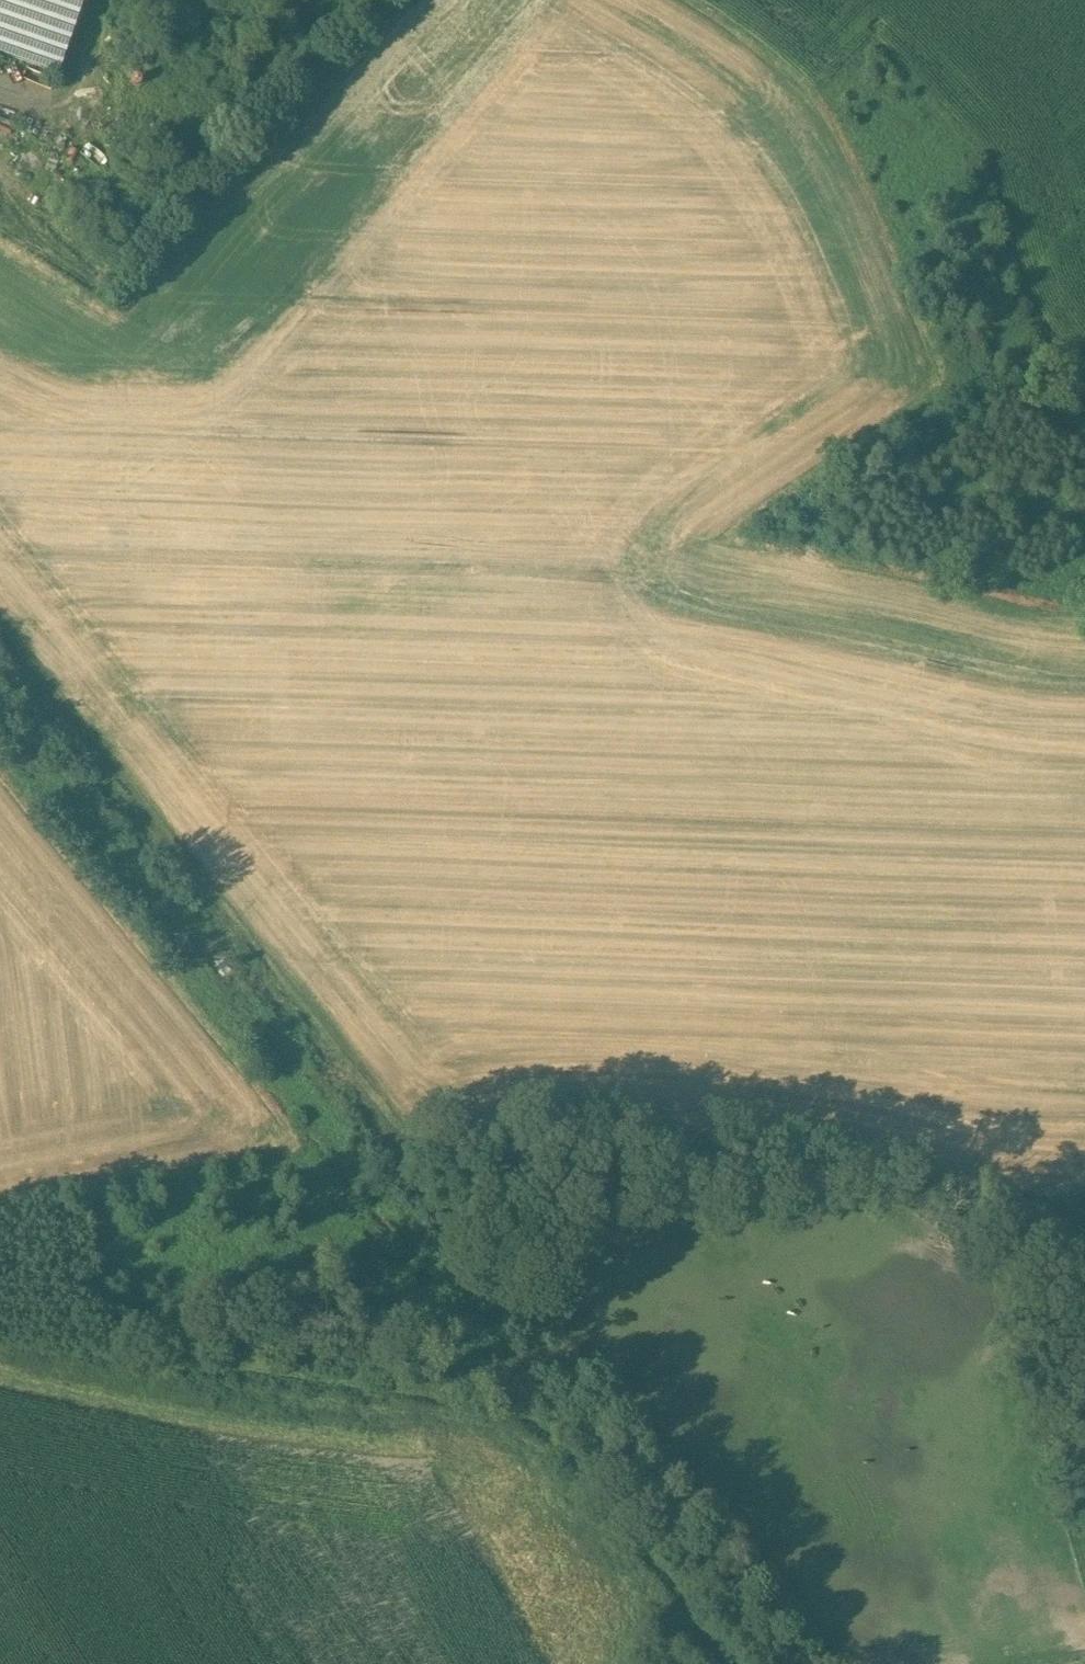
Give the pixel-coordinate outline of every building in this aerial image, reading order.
[(85,0),(0,0),(0,54),(59,74),(85,0)]
